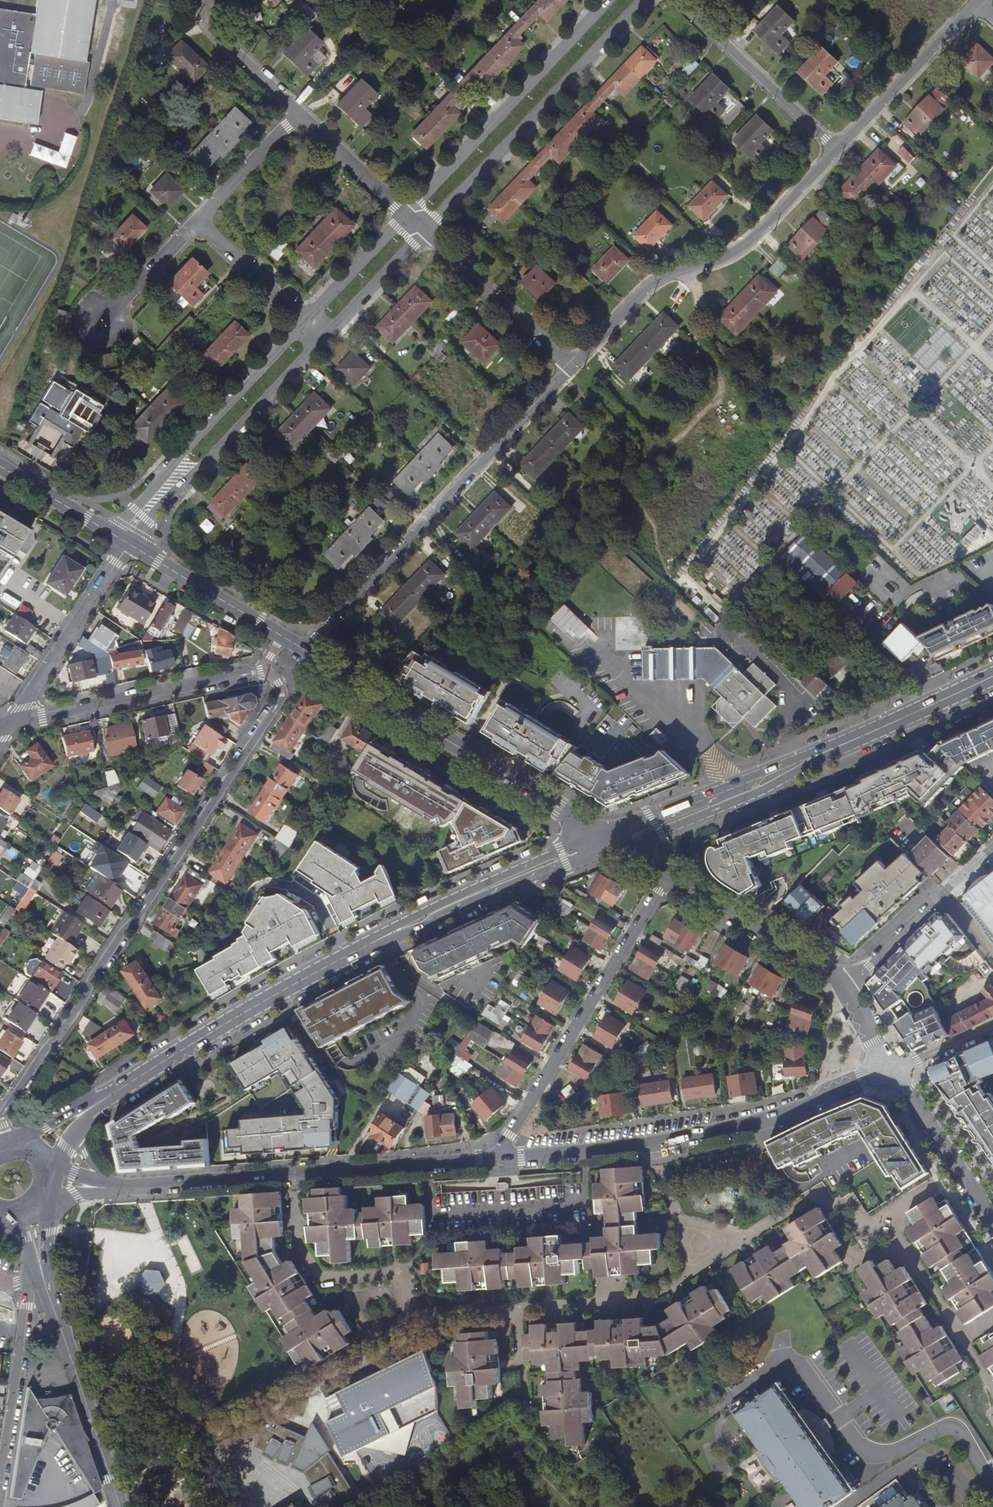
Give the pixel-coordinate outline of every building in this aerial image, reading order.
[(30,53),(34,54),(85,62),(85,61),(84,61),(93,0),(37,0),(35,14),(30,53)] [(521,18),(527,24),(538,12),(546,19),(563,0),(538,0),(521,18)] [(933,0),(915,0),(918,3),(911,9),(918,15),(933,0)] [(306,15),(312,9),(305,3),(300,9),(306,15)] [(757,29),(780,52),(790,41),(782,33),(795,20),(780,5),(763,23),(757,29)] [(35,14),(0,9),(0,85),(24,89),(30,53),(35,14)] [(312,9),(306,15),(312,20),(318,14),(312,9)] [(832,23),(838,17),(832,11),(826,17),(832,23)] [(838,17),(832,23),(838,28),(844,22),(838,17)] [(527,24),(521,18),(489,52),(502,65),(522,43),(515,36),(527,24)] [(284,52),(307,74),(317,63),(309,55),(322,42),(307,27),(289,46),(284,52)] [(181,40),(180,42),(167,54),(193,79),(206,65),(181,40)] [(966,61),(980,75),(992,61),(992,57),(980,44),(965,60),(966,61)] [(644,46),(628,63),(642,76),(658,59),(644,46)] [(800,71),(823,93),(834,83),(826,75),(839,61),(824,47),(800,71)] [(457,86),(463,92),(474,79),(482,87),(502,65),(489,52),(457,86)] [(85,62),(34,54),(29,86),(83,94),(88,63),(85,62)] [(642,76),(628,63),(600,92),(606,98),(618,86),(626,93),(642,76)] [(716,72),(714,74),(693,97),(716,119),(726,108),(718,101),(730,89),(731,87),(716,72)] [(337,103),(361,125),(371,115),(363,107),(376,93),(361,78),(337,103)] [(0,85),(0,119),(23,122),(35,124),(35,125),(36,125),(41,91),(40,91),(40,92),(24,89),(0,85)] [(450,105),(463,92),(457,86),(443,100),(427,117),(441,130),(458,112),(450,105)] [(907,122),(908,123),(920,134),(953,99),(941,88),(933,96),(932,95),(907,122)] [(600,92),(568,126),(582,139),(601,119),(594,111),(606,98),(600,92)] [(666,99),(673,105),(679,98),(673,93),(666,99)] [(411,102),(405,95),(399,102),(405,108),(411,102)] [(417,107),(411,102),(405,108),(411,113),(417,107)] [(247,119),(246,118),(234,106),(212,129),(228,144),(236,136),(234,133),(247,119)] [(759,113),(758,115),(736,138),(760,161),(770,150),(762,141),(775,128),(759,113)] [(441,130),(427,117),(412,133),(425,145),(426,146),(441,130)] [(568,126),(535,161),(541,167),(554,154),(561,161),(582,139),(568,126)] [(191,152),(204,165),(218,150),(221,152),(228,144),(212,129),(191,152)] [(707,155),(713,149),(707,143),(701,149),(707,155)] [(900,152),(912,163),(918,157),(906,146),(900,152)] [(713,149),(707,155),(713,160),(719,154),(713,149)] [(862,169),(879,185),(897,165),(880,149),(862,169)] [(624,159),(629,165),(635,158),(630,153),(624,159)] [(629,165),(624,159),(618,165),(623,171),(629,165)] [(508,190),(522,203),(537,187),(529,179),(541,167),(535,161),(508,190)] [(879,185),(862,169),(841,190),(859,206),(879,185)] [(182,188),(177,183),(166,173),(151,189),(165,203),(167,204),(182,188)] [(706,218),(729,194),(715,180),(691,204),(706,218)] [(508,190),(491,207),(506,220),(522,203),(508,190)] [(316,228),(332,244),(343,232),(351,223),(335,208),(316,228)] [(837,221),(825,209),(817,218),(816,217),(790,244),(804,257),(837,221)] [(650,248),(673,224),(659,210),(636,234),(650,248)] [(8,219),(14,223),(18,215),(12,212),(8,219)] [(145,226),(144,225),(131,213),(110,235),(124,248),(145,226)] [(553,232),(546,226),(540,233),(547,239),(553,232)] [(323,254),(332,244),(316,228),(297,248),(314,264),(323,254)] [(277,238),(270,254),(278,258),(286,242),(277,238)] [(630,259),(628,258),(616,247),(596,268),(609,281),(630,259)] [(168,281),(174,286),(191,303),(202,292),(194,284),(206,272),(207,271),(192,256),(168,281)] [(771,268),(779,277),(789,266),(780,258),(771,268)] [(525,279),(530,284),(543,296),(557,282),(539,265),(525,279)] [(740,296),(758,313),(777,292),(760,276),(740,296)] [(398,306),(414,321),(434,301),(417,285),(398,306)] [(758,313),(740,296),(721,316),(722,318),(739,333),(758,313)] [(379,326),(380,327),(395,341),(414,321),(398,306),(379,326)] [(641,338),(655,351),(677,327),(679,326),(665,313),(641,338)] [(230,352),(248,333),(234,320),(216,339),(230,352)] [(481,324),(479,325),(465,341),(486,361),(502,344),(481,324)] [(617,363),(622,368),(631,377),(655,351),(641,338),(617,363)] [(212,371),(230,352),(216,339),(198,358),(212,371)] [(436,346),(441,351),(447,345),(441,339),(436,345),(436,346)] [(436,357),(441,351),(436,346),(436,345),(430,351),(436,357)] [(340,367),(341,368),(356,382),(371,366),(356,352),(355,351),(340,367)] [(441,351),(436,357),(441,362),(447,356),(441,351)] [(683,378),(689,384),(695,378),(689,372),(683,378)] [(127,380),(125,382),(131,387),(137,382),(131,376),(127,380)] [(683,390),(689,384),(683,378),(678,384),(683,390)] [(97,411),(101,403),(79,390),(80,387),(75,385),(74,387),(71,385),(68,389),(52,380),(41,398),(50,404),(49,407),(39,401),(28,420),(38,426),(43,417),(67,431),(62,440),(72,446),(83,428),(86,430),(90,423),(93,425),(101,413),(97,411)] [(124,392),(125,393),(131,387),(125,382),(119,387),(124,392)] [(150,405),(166,420),(185,400),(184,398),(169,385),(150,405)] [(297,413),(313,428),(332,407),(318,393),(317,392),(297,413)] [(146,441),(166,420),(150,405),(130,425),(145,440),(146,441)] [(278,433),(279,434),(293,448),(313,428),(297,413),(278,433)] [(546,438),(560,452),(584,426),(570,413),(546,438)] [(43,417),(38,426),(28,443),(30,445),(43,423),(63,434),(50,456),(52,457),(62,440),(67,431),(43,417)] [(15,422),(14,428),(11,436),(15,438),(19,439),(21,432),(24,425),(21,424),(15,422)] [(454,446),(453,445),(440,433),(418,456),(434,472),(443,463),(440,460),(454,446)] [(560,452),(546,438),(523,464),(536,477),(560,452)] [(336,450),(342,456),(348,450),(342,444),(336,450)] [(342,456),(336,450),(330,456),(337,462),(342,456)] [(409,491),(410,492),(424,477),(427,480),(434,472),(418,456),(397,479),(409,491)] [(342,473),(351,482),(357,475),(348,466),(342,473)] [(245,470),(230,486),(244,499),(262,480),(248,467),(245,470)] [(589,479),(594,485),(601,478),(595,473),(589,479)] [(594,485),(589,479),(584,484),(589,490),(594,485)] [(244,499),(230,486),(214,503),(212,505),(226,518),(244,499)] [(476,513),(492,528),(511,507),(496,492),(476,513)] [(956,502),(953,502),(953,510),(954,512),(956,515),(959,516),(961,516),(963,516),(964,515),(965,514),(966,513),(965,511),(963,513),(961,514),(960,514),(958,514),(957,513),(956,511),(955,509),(956,502)] [(385,522),(384,521),(372,509),(350,532),(366,548),(374,539),(371,536),(385,522)] [(8,562),(29,530),(0,512),(0,557),(8,562)] [(492,528),(476,513),(458,532),(473,547),(492,528)] [(978,526),(960,544),(966,550),(967,551),(985,533),(978,526)] [(329,555),(341,568),(355,553),(358,556),(366,548),(350,532),(329,555)] [(849,575),(845,572),(805,534),(781,559),(789,566),(824,600),(831,593),(840,602),(858,583),(854,580),(849,575)] [(519,553),(524,559),(530,552),(525,547),(519,553)] [(45,551),(39,559),(48,566),(54,557),(45,551)] [(524,559),(519,553),(513,559),(519,565),(524,559)] [(54,584),(71,559),(63,554),(46,579),(54,584)] [(71,559),(54,584),(65,591),(81,566),(71,559)] [(407,586),(421,599),(445,573),(431,560),(407,586)] [(421,599),(407,586),(383,611),(397,624),(421,599)] [(132,612),(129,617),(144,625),(155,606),(147,601),(146,602),(140,599),(141,597),(129,590),(120,606),(132,612)] [(702,601),(697,595),(692,600),(697,606),(702,601)] [(151,624),(147,629),(157,635),(160,629),(167,618),(170,620),(177,607),(175,606),(175,605),(167,600),(152,625),(151,624)] [(566,604),(554,617),(579,641),(591,627),(566,604)] [(984,609),(981,612),(980,611),(925,637),(920,639),(924,642),(933,651),(939,661),(968,647),(992,635),(992,605),(989,607),(984,609)] [(117,606),(129,617),(132,612),(120,606),(117,606)] [(720,618),(709,608),(705,612),(715,622),(720,618)] [(181,635),(186,626),(193,614),(185,610),(174,630),(181,635)] [(36,623),(31,620),(16,611),(5,627),(22,638),(28,629),(31,631),(36,623)] [(163,631),(170,620),(167,618),(160,629),(163,631)] [(444,633),(450,627),(444,621),(438,627),(444,633)] [(920,639),(904,625),(896,634),(886,645),(906,662),(919,648),(924,642),(920,639)] [(186,626),(181,635),(186,638),(191,629),(186,626)] [(90,644),(106,655),(107,653),(117,649),(115,642),(118,637),(101,627),(90,644)] [(444,633),(450,638),(456,632),(450,627),(444,633)] [(233,639),(219,630),(216,656),(231,658),(233,639)] [(108,688),(115,686),(111,670),(108,657),(106,655),(90,644),(82,639),(77,645),(91,655),(98,660),(68,666),(73,684),(106,676),(108,688)] [(37,656),(41,649),(29,641),(25,647),(37,656)] [(17,669),(27,653),(15,645),(4,661),(17,669)] [(151,672),(176,665),(170,648),(163,650),(161,645),(144,650),(151,672)] [(654,649),(649,649),(644,649),(644,679),(680,679),(705,679),(723,697),(721,699),(719,701),(712,707),(735,729),(743,720),(745,719),(756,729),(777,707),(766,696),(776,685),(777,685),(755,664),(745,675),(741,672),(744,668),(741,665),(738,668),(725,656),(718,649),(695,649),(654,649)] [(830,661),(837,667),(848,656),(841,650),(830,661)] [(108,657),(111,670),(142,664),(140,652),(116,656),(116,653),(108,655),(108,657)] [(406,682),(430,696),(440,703),(438,707),(451,715),(454,710),(461,714),(460,715),(462,716),(475,724),(493,693),(461,674),(461,673),(459,676),(449,670),(444,666),(435,661),(429,657),(428,659),(418,653),(398,675),(407,681),(406,682)] [(837,667),(830,661),(825,665),(832,672),(837,667)] [(834,691),(812,670),(801,681),(822,702),(834,691)] [(430,696),(406,682),(405,684),(428,699),(430,696)] [(205,702),(209,716),(229,711),(231,716),(240,723),(248,712),(247,707),(253,706),(257,700),(255,695),(250,691),(205,702)] [(292,715),(308,726),(324,702),(308,691),(292,715)] [(542,770),(548,774),(551,770),(559,775),(577,753),(580,749),(549,731),(551,728),(535,718),(506,701),(487,732),(500,740),(508,744),(506,748),(519,756),(521,752),(532,760),(539,764),(539,763),(545,766),(542,770)] [(179,729),(175,710),(142,717),(147,736),(179,729)] [(454,710),(451,715),(460,720),(462,716),(460,715),(461,714),(454,710)] [(308,726),(292,715),(272,745),(292,758),(296,752),(292,749),(308,726)] [(940,742),(944,746),(948,750),(952,754),(963,764),(966,759),(970,761),(992,750),(992,717),(976,725),(978,729),(969,734),(967,729),(940,742)] [(133,726),(132,720),(107,725),(109,735),(105,736),(109,753),(130,748),(126,731),(134,730),(133,726)] [(206,757),(208,759),(218,742),(223,745),(227,737),(215,729),(215,728),(204,722),(194,738),(200,741),(194,750),(203,756),(206,757)] [(332,741),(340,729),(331,723),(326,731),(324,730),(321,735),(332,741)] [(375,742),(377,738),(352,723),(342,739),(367,755),(375,742)] [(969,728),(967,729),(969,734),(978,729),(976,725),(969,728)] [(62,735),(67,754),(92,748),(91,743),(97,742),(95,733),(90,734),(88,729),(62,735)] [(652,737),(664,748),(670,740),(659,730),(652,737)] [(53,763),(38,740),(15,756),(31,778),(53,763)] [(498,743),(506,748),(508,744),(500,740),(498,743)] [(451,825),(459,821),(471,801),(458,793),(459,792),(449,786),(448,787),(447,790),(433,781),(435,779),(429,775),(429,774),(417,766),(416,767),(410,764),(408,766),(402,762),(403,760),(396,756),(397,754),(387,748),(386,749),(382,747),(375,742),(367,755),(357,771),(364,776),(373,781),(371,784),(427,819),(429,816),(436,820),(437,821),(439,820),(443,818),(447,827),(451,825)] [(922,759),(920,755),(824,797),(814,802),(777,817),(726,837),(723,838),(726,847),(722,849),(722,847),(721,846),(720,846),(718,845),(717,846),(715,847),(714,848),(713,849),(713,850),(713,851),(713,854),(713,857),(713,859),(713,860),(714,864),(715,866),(716,868),(716,869),(718,872),(721,875),(725,878),(729,882),(749,894),(764,884),(752,857),(756,855),(756,856),(772,850),(774,855),(795,846),(793,841),(826,828),(828,833),(849,824),(847,819),(874,807),(875,809),(895,801),(893,796),(900,793),(902,797),(912,793),(920,801),(923,797),(929,802),(944,786),(941,783),(944,780),(948,783),(954,776),(951,773),(954,770),(957,773),(964,766),(963,764),(952,754),(948,750),(944,746),(940,749),(933,757),(928,752),(925,755),(922,759)] [(604,802),(613,808),(636,799),(635,798),(641,795),(642,797),(671,785),(671,784),(685,778),(688,773),(666,751),(660,757),(659,757),(651,759),(650,757),(614,771),(590,757),(588,760),(577,753),(559,775),(566,779),(566,778),(572,781),(571,782),(576,785),(577,784),(582,788),(582,789),(597,798),(598,797),(603,800),(603,802),(604,802)] [(214,763),(208,759),(206,757),(204,760),(202,763),(210,769),(214,763)] [(539,764),(532,760),(530,763),(542,770),(545,766),(539,763),(539,764)] [(268,786),(284,796),(300,773),(284,762),(268,786)] [(178,781),(192,790),(201,776),(187,767),(178,781)] [(108,783),(119,779),(115,769),(105,771),(108,783)] [(559,775),(551,770),(548,774),(556,779),(559,775)] [(671,784),(671,785),(692,777),(688,773),(685,778),(671,784)] [(145,776),(138,786),(153,797),(160,788),(145,776)] [(119,779),(108,783),(105,784),(115,791),(121,783),(119,779)] [(448,787),(435,779),(433,781),(447,790),(448,787)] [(334,798),(338,791),(322,781),(318,788),(334,798)] [(10,811),(20,797),(3,786),(0,791),(0,805),(10,811)] [(284,796),(268,786),(253,809),(268,820),(284,796)] [(992,817),(992,816),(992,802),(991,799),(992,797),(982,787),(976,792),(975,791),(971,796),(992,817)] [(171,827),(184,806),(167,796),(154,816),(171,827)] [(992,817),(971,796),(966,801),(967,802),(962,808),(972,818),(974,816),(983,825),(992,817)] [(923,797),(920,801),(926,806),(929,802),(923,797)] [(85,801),(72,820),(72,821),(59,842),(68,848),(71,843),(77,847),(90,827),(82,822),(88,812),(96,817),(100,810),(85,801)] [(441,853),(451,874),(526,841),(521,829),(471,801),(459,821),(451,825),(460,843),(441,853)] [(171,827),(154,816),(153,815),(144,810),(131,831),(139,836),(142,832),(160,844),(171,827)] [(979,829),(959,810),(948,821),(951,825),(967,840),(979,829)] [(229,846),(245,856),(260,833),(244,822),(229,846)] [(293,846),(301,832),(287,823),(278,837),(280,838),(282,839),(285,841),(293,846)] [(967,840),(951,825),(939,837),(955,853),(967,840)] [(135,862),(147,844),(128,831),(116,849),(135,862)] [(950,855),(930,836),(911,857),(930,875),(930,876),(950,855)] [(282,839),(280,838),(276,845),(288,853),(293,846),(285,841),(282,839)] [(367,881),(361,869),(363,866),(322,839),(303,867),(319,878),(318,879),(332,889),(346,915),(343,916),(346,922),(362,914),(359,909),(381,898),(384,903),(400,894),(386,869),(384,865),(381,870),(383,873),(367,881)] [(283,860),(284,858),(288,853),(276,845),(271,852),(283,860)] [(245,856),(229,846),(213,869),(229,880),(245,856)] [(54,848),(50,854),(52,855),(46,863),(52,867),(61,853),(54,848)] [(846,930),(858,942),(880,922),(878,921),(883,916),(884,917),(901,902),(900,901),(905,896),(906,897),(925,880),(930,875),(911,857),(906,852),(889,868),(881,860),(857,883),(860,886),(865,891),(857,898),(854,895),(842,907),(845,909),(835,918),(842,925),(843,924),(848,929),(846,930)] [(174,895),(190,905),(209,876),(193,866),(174,895)] [(124,886),(97,869),(86,886),(91,890),(112,904),(124,886)] [(17,877),(29,885),(34,878),(22,870),(17,877)] [(992,875),(991,875),(990,875),(990,874),(988,875),(984,877),(980,879),(979,880),(976,883),(973,886),(972,888),(971,890),(970,891),(970,892),(971,892),(966,896),(969,899),(992,880),(992,875)] [(602,898),(613,882),(602,875),(591,891),(602,898)] [(242,897),(248,889),(235,880),(229,889),(242,897)] [(969,899),(971,902),(966,906),(983,929),(984,929),(992,942),(992,880),(969,899)] [(613,882),(602,898),(615,906),(625,889),(613,882)] [(813,895),(802,884),(801,886),(785,902),(808,923),(825,904),(814,894),(813,895)] [(29,885),(17,904),(23,909),(36,890),(29,885)] [(581,893),(587,897),(589,892),(584,889),(581,893)] [(198,968),(214,994),(227,986),(225,983),(232,979),(238,976),(239,977),(243,974),(248,972),(249,974),(281,956),(278,950),(292,943),(297,939),(300,945),(322,934),(310,910),(283,893),(282,894),(271,897),(267,895),(250,922),(252,923),(246,930),(247,933),(240,937),(242,940),(235,943),(236,945),(224,951),(226,954),(198,968)] [(109,908),(88,894),(78,909),(100,922),(109,908)] [(190,905),(174,895),(158,919),(179,932),(182,928),(177,925),(190,905)] [(553,903),(548,900),(543,908),(548,911),(553,903)] [(16,906),(11,902),(0,919),(0,921),(4,924),(16,906)] [(492,950),(505,944),(513,940),(524,948),(542,921),(531,913),(532,912),(515,903),(412,952),(422,971),(431,978),(440,973),(442,977),(481,959),(480,956),(492,950)] [(59,935),(70,942),(72,940),(57,930),(63,921),(69,924),(70,923),(76,927),(82,919),(65,908),(51,929),(59,935)] [(612,916),(619,919),(621,915),(615,911),(612,916)] [(925,927),(906,945),(909,948),(929,972),(936,965),(934,962),(965,931),(951,914),(940,912),(931,921),(929,922),(930,923),(925,927)] [(591,928),(608,939),(615,928),(597,918),(591,928)] [(680,943),(690,926),(677,918),(667,935),(680,943)] [(842,925),(835,918),(832,921),(843,932),(846,930),(848,929),(843,924),(842,925)] [(57,930),(72,940),(75,935),(72,933),(76,927),(70,923),(69,924),(63,921),(57,930)] [(690,926),(680,943),(691,949),(701,932),(690,926)] [(177,941),(158,928),(152,937),(171,950),(177,941)] [(608,939),(591,928),(583,941),(600,952),(608,939)] [(44,956),(61,967),(69,955),(71,956),(77,947),(70,942),(59,935),(44,956)] [(729,967),(739,949),(728,943),(718,960),(729,967)] [(914,1049),(952,1033),(942,1022),(936,1006),(938,1005),(931,990),(925,981),(932,976),(929,972),(909,948),(906,945),(887,966),(869,984),(888,1011),(890,1010),(892,1009),(900,1021),(899,1022),(897,1023),(914,1049)] [(639,957),(656,967),(662,956),(645,946),(639,957)] [(567,958),(585,969),(591,958),(574,947),(567,958)] [(739,949),(729,967),(739,974),(750,956),(739,949)] [(25,969),(51,986),(60,972),(34,955),(28,955),(23,963),(25,969)] [(656,967),(639,957),(631,969),(648,979),(656,967)] [(585,969),(567,958),(560,970),(578,981),(585,969)] [(142,986),(150,980),(138,963),(125,972),(136,989),(142,986)] [(762,988),(773,970),(763,964),(752,981),(762,988)] [(381,967),(302,1009),(324,1043),(335,1037),(337,1040),(345,1035),(344,1032),(352,1028),(354,1031),(369,1022),(368,1020),(381,1013),(382,1015),(391,1011),(390,1008),(396,1004),(398,1007),(413,999),(402,993),(386,965),(381,967)] [(773,970),(762,988),(774,995),(785,977),(773,970)] [(529,978),(523,975),(520,979),(526,983),(529,978)] [(48,988),(30,976),(16,997),(34,1009),(48,988)] [(142,986),(136,989),(149,1008),(162,999),(150,980),(142,986)] [(622,992),(640,1003),(646,992),(629,981),(622,992)] [(546,993),(564,1004),(570,993),(553,982),(546,993)] [(720,982),(716,988),(720,991),(724,985),(720,982)] [(992,983),(983,990),(991,998),(986,1001),(992,1010),(992,984),(992,983)] [(640,1003),(622,992),(616,1003),(633,1014),(640,1003)] [(107,1001),(120,1009),(125,1001),(111,993),(107,1001)] [(564,1004),(546,993),(539,1004),(557,1015),(564,1004)] [(783,994),(779,1001),(784,1004),(788,997),(783,994)] [(16,1000),(6,1016),(28,1030),(34,1022),(32,1021),(36,1014),(16,1000)] [(794,1012),(814,1019),(818,1007),(798,1001),(794,1012)] [(992,1016),(992,1010),(986,1001),(951,1018),(944,1002),(938,1005),(936,1006),(942,1022),(952,1033),(953,1034),(972,1027),(992,1016)] [(664,1015),(670,1019),(673,1014),(667,1011),(664,1015)] [(300,1012),(291,1017),(294,1022),(303,1017),(300,1012)] [(814,1019),(794,1012),(789,1027),(809,1033),(814,1019)] [(843,1012),(840,1014),(845,1023),(848,1021),(843,1012)] [(368,1020),(369,1022),(382,1015),(381,1013),(368,1020)] [(670,1019),(664,1015),(662,1019),(668,1023),(670,1019)] [(530,1029),(547,1039),(554,1027),(537,1016),(530,1029)] [(602,1026),(619,1037),(626,1026),(608,1016),(602,1026)] [(111,1030),(120,1043),(138,1032),(129,1018),(111,1030)] [(619,1037),(602,1026),(595,1038),(612,1048),(619,1037)] [(12,1055),(22,1039),(6,1028),(0,1038),(0,1047),(12,1055)] [(285,1070),(295,1086),(318,1072),(290,1028),(267,1042),(269,1045),(260,1050),(233,1065),(250,1092),(285,1070)] [(82,1033),(89,1038),(92,1034),(85,1029),(82,1033)] [(547,1039),(530,1029),(523,1040),(541,1050),(547,1039)] [(772,1041),(772,1036),(773,1031),(766,1030),(762,1029),(761,1030),(761,1034),(760,1039),(765,1040),(772,1041)] [(120,1043),(111,1030),(92,1042),(102,1055),(120,1043)] [(335,1037),(324,1043),(326,1046),(337,1040),(335,1037)] [(934,1080),(948,1101),(969,1131),(987,1158),(992,1167),(992,1095),(992,1093),(989,1096),(981,1084),(985,1083),(984,1080),(992,1075),(992,1040),(958,1056),(958,1057),(943,1064),(937,1066),(937,1065),(931,1068),(928,1070),(934,1080)] [(486,1045),(480,1042),(477,1046),(483,1050),(486,1045)] [(577,1058),(594,1068),(602,1055),(584,1045),(577,1058)] [(787,1062),(807,1061),(806,1046),(786,1048),(787,1062)] [(652,1049),(646,1053),(650,1057),(655,1054),(652,1049)] [(24,1062),(12,1055),(10,1057),(0,1050),(0,1072),(8,1060),(21,1068),(22,1066),(24,1062)] [(507,1063),(524,1073),(531,1062),(514,1052),(507,1063)] [(587,1079),(594,1068),(577,1058),(570,1069),(587,1079)] [(639,1058),(633,1061),(636,1066),(642,1062),(639,1058)] [(807,1061),(787,1062),(788,1075),(808,1074),(807,1061)] [(459,1066),(464,1071),(467,1068),(463,1063),(459,1066)] [(524,1073),(507,1063),(499,1076),(516,1086),(524,1073)] [(408,1096),(422,1076),(407,1066),(393,1087),(408,1096)] [(464,1071),(459,1066),(455,1069),(460,1074),(464,1071)] [(318,1072),(295,1086),(309,1110),(309,1114),(243,1120),(244,1128),(226,1130),(229,1155),(246,1154),(247,1156),(312,1151),(311,1150),(332,1148),(338,1148),(337,1100),(318,1072)] [(743,1075),(745,1095),(758,1094),(755,1073),(743,1075)] [(745,1095),(743,1075),(730,1077),(733,1097),(745,1095)] [(699,1078),(702,1099),(717,1096),(714,1076),(699,1078)] [(702,1099),(699,1078),(684,1081),(687,1101),(702,1099)] [(210,1153),(209,1139),(187,1141),(188,1146),(140,1149),(137,1139),(136,1137),(169,1116),(172,1119),(197,1104),(182,1081),(111,1126),(113,1136),(117,1135),(120,1148),(116,1149),(123,1172),(203,1166),(211,1165),(210,1153)] [(655,1085),(658,1105),(673,1102),(670,1082),(655,1085)] [(658,1105),(655,1085),(640,1087),(643,1107),(658,1105)] [(482,1098),(495,1113),(505,1105),(492,1090),(482,1098)] [(613,1095),(616,1116),(629,1114),(626,1094),(613,1095)] [(616,1116),(613,1095),(600,1098),(603,1118),(616,1116)] [(495,1113),(482,1098),(472,1107),(485,1122),(495,1113)] [(769,1142),(783,1168),(787,1166),(797,1161),(799,1166),(823,1154),(821,1149),(862,1129),(883,1164),(890,1175),(895,1172),(905,1188),(929,1173),(903,1130),(897,1121),(895,1118),(888,1106),(866,1098),(820,1117),(788,1133),(774,1140),(769,1142)] [(412,1121),(423,1104),(417,1099),(406,1116),(412,1121)] [(440,1117),(442,1137),(457,1136),(455,1115),(440,1117)] [(377,1138),(392,1148),(404,1129),(384,1116),(371,1134),(377,1138)] [(442,1137),(440,1117),(427,1118),(428,1138),(442,1137)] [(643,1167),(605,1170),(606,1184),(596,1185),(598,1215),(608,1215),(609,1239),(595,1240),(596,1243),(587,1244),(587,1252),(594,1252),(595,1263),(592,1263),(592,1268),(597,1268),(598,1277),(617,1276),(642,1274),(641,1265),(656,1264),(655,1250),(663,1249),(662,1235),(640,1236),(638,1212),(646,1211),(645,1191),(643,1167)] [(341,1188),(316,1189),(316,1197),(307,1198),(309,1225),(311,1242),(320,1242),(321,1256),(335,1255),(336,1263),(351,1262),(350,1240),(371,1238),(372,1247),(395,1245),(412,1244),(412,1236),(426,1235),(424,1205),(410,1206),(409,1196),(380,1199),(380,1208),(366,1209),(366,1214),(358,1214),(357,1209),(348,1210),(347,1195),(341,1196),(341,1188)] [(280,1191),(242,1193),(242,1208),(233,1209),(235,1237),(245,1237),(247,1260),(259,1281),(251,1286),(267,1310),(275,1305),(283,1318),(287,1316),(291,1323),(287,1325),(293,1334),(285,1339),(301,1364),(309,1359),(314,1367),(329,1357),(351,1343),(346,1335),(353,1331),(340,1310),(332,1314),(330,1311),(318,1318),(306,1299),(314,1295),(303,1278),(292,1261),(285,1265),(276,1252),(275,1235),(283,1234),(282,1216),(280,1191)] [(909,1230),(919,1246),(932,1267),(938,1263),(951,1282),(944,1287),(958,1308),(968,1324),(992,1308),(992,1293),(992,1292),(992,1274),(966,1232),(946,1200),(937,1205),(933,1199),(909,1214),(917,1226),(909,1230)] [(770,1302),(796,1286),(790,1278),(811,1265),(819,1278),(844,1262),(836,1249),(844,1244),(830,1223),(820,1207),(788,1227),(795,1240),(775,1253),(770,1246),(755,1255),(733,1269),(753,1301),(765,1293),(770,1302)] [(587,1252),(587,1244),(564,1245),(563,1236),(533,1238),(534,1248),(520,1248),(520,1253),(503,1254),(503,1250),(488,1251),(488,1242),(459,1244),(459,1253),(437,1254),(438,1269),(446,1269),(447,1282),(461,1281),(462,1290),(481,1289),(506,1287),(505,1278),(522,1276),(523,1286),(548,1284),(566,1283),(566,1273),(580,1272),(580,1263),(588,1262),(587,1252)] [(915,1283),(903,1266),(897,1270),(890,1258),(883,1263),(879,1265),(875,1259),(860,1268),(872,1287),(864,1293),(879,1317),(887,1313),(895,1325),(899,1322),(904,1328),(899,1331),(907,1344),(900,1349),(916,1374),(923,1369),(931,1381),(935,1378),(940,1385),(961,1372),(956,1365),(964,1361),(952,1342),(940,1325),(935,1328),(922,1308),(929,1304),(915,1283)] [(161,1269),(147,1268),(139,1280),(145,1293),(159,1294),(167,1282),(161,1269)] [(696,1349),(721,1333),(716,1324),(728,1316),(725,1312),(732,1308),(718,1285),(711,1290),(706,1283),(684,1297),(669,1307),(673,1314),(660,1322),(644,1324),(643,1315),(625,1316),(599,1318),(599,1327),(576,1328),(576,1320),(557,1321),(533,1323),(533,1332),(525,1332),(526,1358),(535,1357),(536,1363),(550,1362),(552,1383),(543,1383),(544,1401),(546,1425),(555,1424),(556,1438),(569,1437),(570,1446),(585,1445),(583,1422),(598,1421),(596,1391),(586,1392),(585,1377),(580,1378),(579,1369),(584,1369),(584,1360),(593,1359),(593,1353),(602,1353),(602,1358),(616,1357),(617,1367),(646,1365),(646,1355),(670,1353),(690,1341),(696,1349)] [(91,1287),(82,1290),(85,1299),(94,1296),(92,1291),(91,1287)] [(466,1408),(481,1407),(480,1398),(495,1397),(494,1382),(502,1382),(501,1364),(499,1338),(490,1339),(489,1331),(465,1333),(465,1341),(461,1341),(462,1356),(452,1356),(454,1386),(464,1385),(466,1408)] [(992,1331),(981,1339),(989,1351),(981,1356),(992,1374),(992,1332),(992,1331)] [(407,1454),(416,1422),(438,1412),(438,1385),(426,1348),(339,1392),(327,1397),(337,1416),(328,1421),(338,1440),(345,1457),(367,1446),(407,1454)] [(760,1394),(755,1388),(729,1406),(734,1412),(760,1450),(757,1452),(759,1456),(763,1463),(766,1468),(769,1472),(772,1476),(777,1481),(783,1477),(792,1490),(803,1506),(804,1506),(834,1506),(858,1490),(854,1484),(847,1474),(831,1452),(835,1453),(835,1451),(835,1448),(835,1445),(835,1441),(834,1439),(833,1436),(832,1432),(831,1430),(829,1428),(832,1426),(831,1424),(827,1418),(824,1420),(821,1417),(819,1415),(816,1412),(813,1410),(810,1409),(807,1408),(805,1407),(803,1407),(802,1409),(801,1411),(788,1393),(779,1381),(763,1392),(760,1394)] [(93,1494),(101,1489),(89,1454),(84,1441),(86,1439),(80,1428),(76,1417),(68,1393),(65,1394),(61,1395),(50,1396),(50,1391),(47,1391),(44,1391),(44,1397),(34,1397),(26,1386),(26,1387),(24,1395),(17,1442),(9,1498),(20,1499),(26,1485),(48,1430),(52,1429),(86,1483),(92,1493),(93,1494)] [(930,1397),(925,1400),(926,1402),(927,1403),(929,1407),(935,1403),(930,1397)] [(268,1419),(256,1446),(266,1450),(264,1454),(274,1461),(276,1457),(280,1458),(278,1462),(289,1466),(290,1462),(295,1464),(293,1467),(305,1473),(313,1485),(309,1487),(315,1498),(319,1495),(321,1498),(318,1500),(323,1506),(327,1506),(328,1506),(346,1506),(360,1498),(330,1452),(332,1450),(313,1421),(307,1436),(268,1419)] [(904,1491),(897,1481),(859,1506),(881,1506),(904,1491)] [(917,1492),(914,1491),(907,1496),(904,1491),(881,1506),(928,1506),(917,1492)] [(60,1506),(95,1506),(99,1505),(100,1505),(93,1494),(92,1493),(82,1499),(71,1503),(60,1506)]
